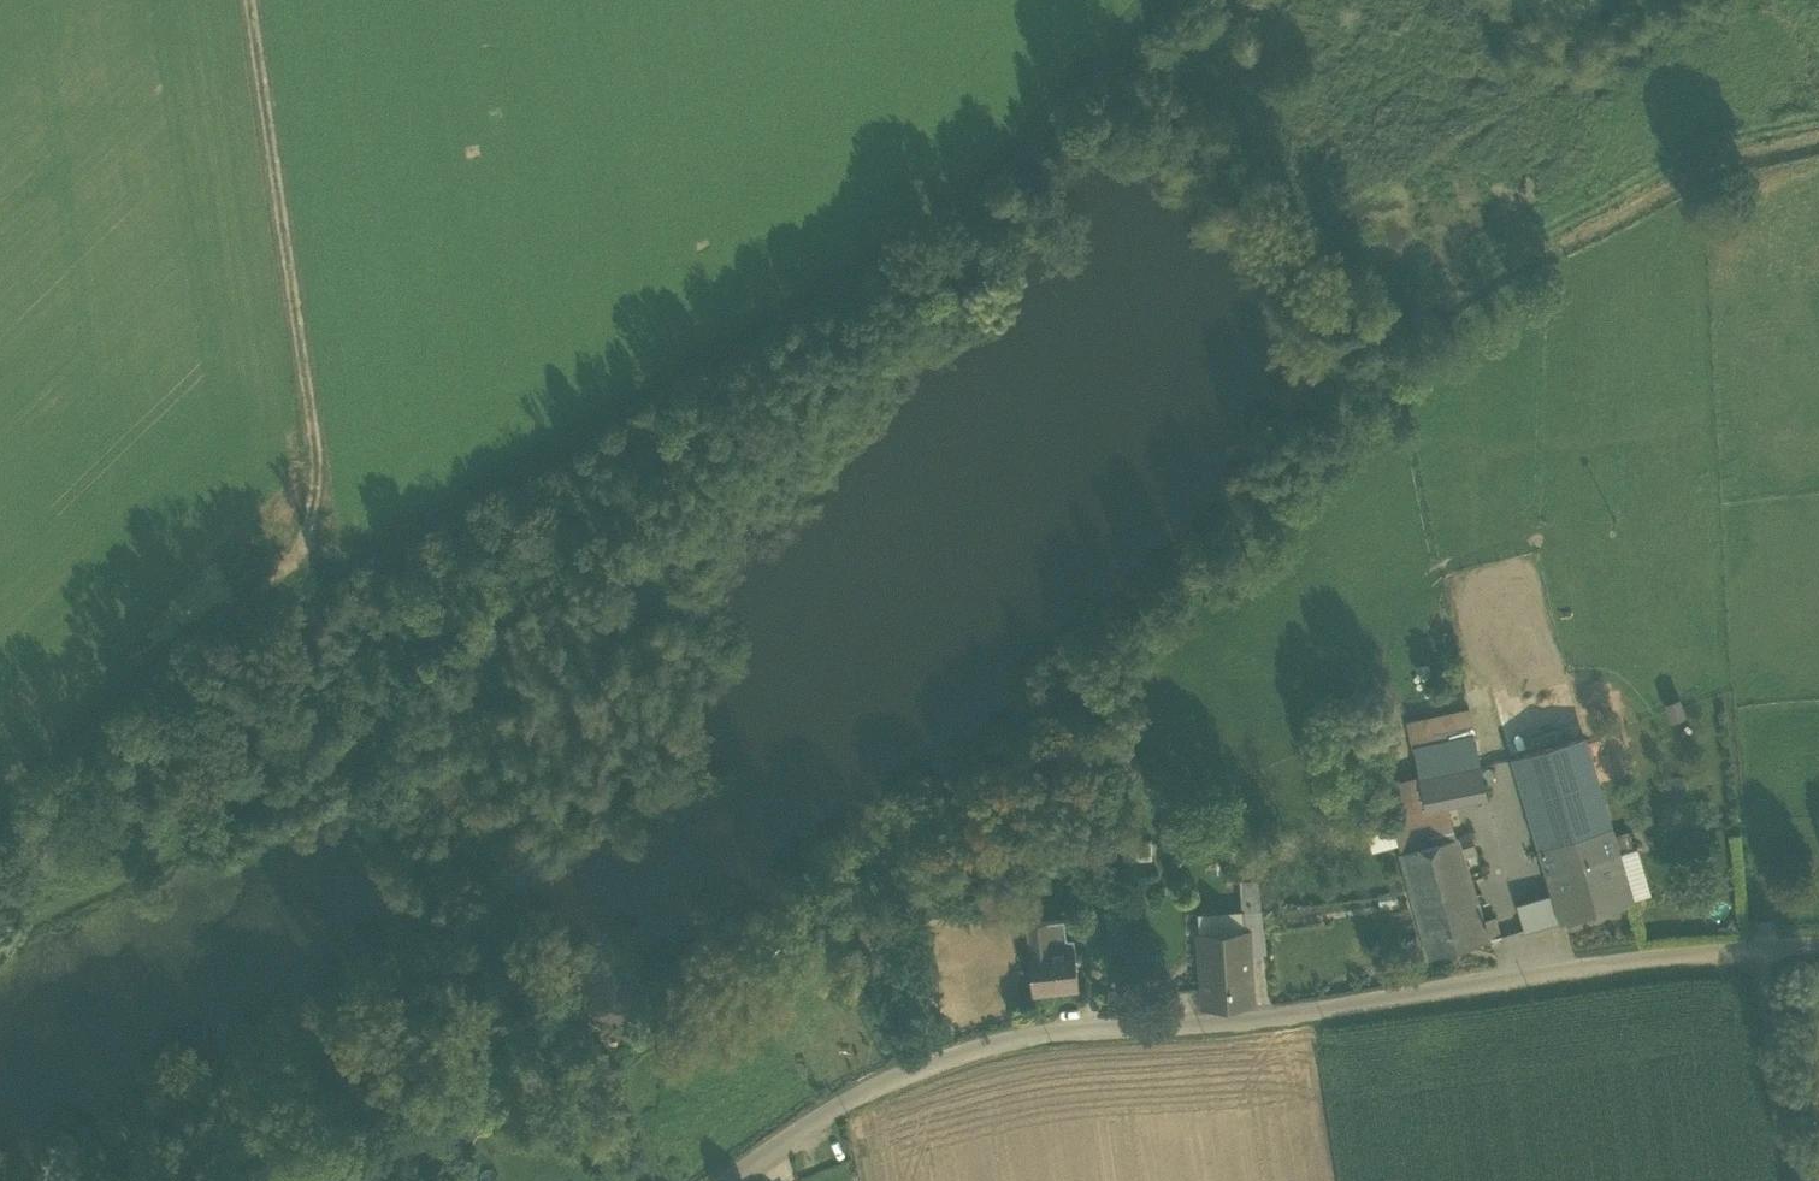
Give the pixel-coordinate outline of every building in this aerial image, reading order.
[(1409,719),(1415,748),(1475,735),(1469,706),(1409,719)] [(1485,795),(1475,735),(1415,748),(1422,779),(1386,786),(1395,822),(1402,852),(1428,845),(1421,817),(1430,816),(1429,806),(1485,795)] [(1555,894),(1562,919),(1631,898),(1584,736),(1515,757),(1555,894)] [(1459,837),(1428,845),(1402,852),(1413,898),(1430,893),(1433,905),(1476,894),(1472,879),(1471,880),(1469,872),(1459,837)] [(1482,868),(1469,872),(1471,880),(1472,879),(1484,876),(1482,868)] [(1413,898),(1430,958),(1488,940),(1484,924),(1476,894),(1433,905),(1430,893),(1413,898)] [(1519,905),(1527,929),(1562,919),(1555,894),(1519,905)] [(1030,953),(1034,991),(1080,987),(1076,948),(1068,949),(1065,919),(1028,923),(1031,952),(1030,953)] [(1484,924),(1488,940),(1497,937),(1493,921),(1484,924)] [(1200,938),(1205,1007),(1255,1003),(1250,935),(1200,938)]
